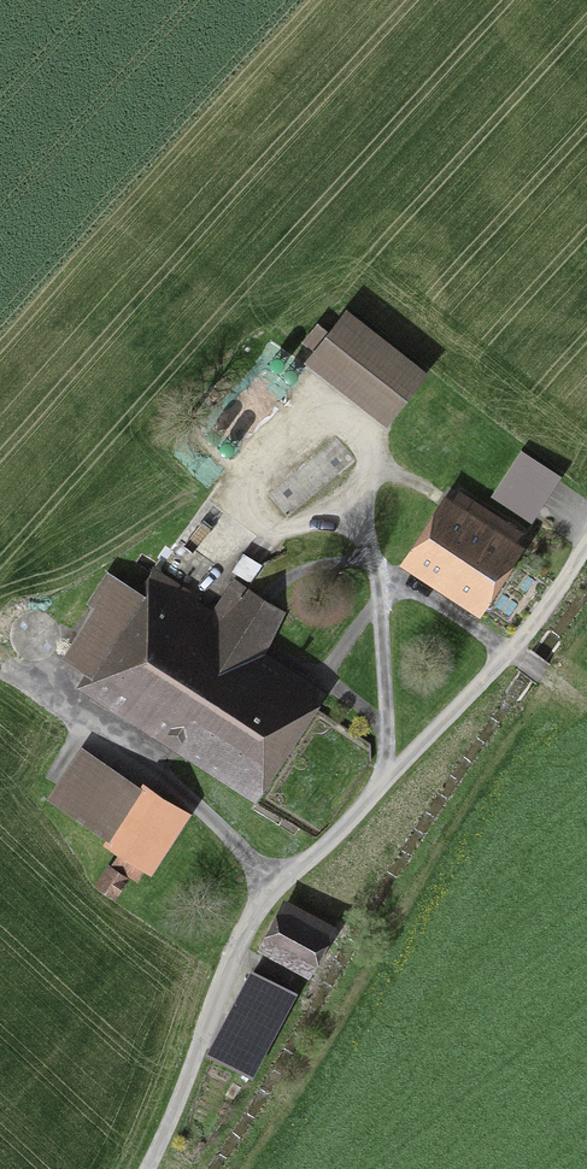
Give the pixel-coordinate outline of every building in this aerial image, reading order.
[(320,354),(396,414),(428,375),(352,315),(335,337),(322,327),(310,343),(321,353),(320,354)] [(558,482),(525,459),(497,498),(531,522),(558,482)] [(420,559),(480,598),(522,535),(462,493),(420,559)] [(236,586),(234,584),(216,610),(157,572),(142,595),(115,578),(97,604),(105,610),(73,660),(230,764),(221,777),(259,802),(267,789),(253,779),(303,700),(251,667),(281,617),(244,591),(260,568),(246,558),(235,572),(242,577),(236,586)] [(120,862),(141,875),(179,816),(85,755),(57,799),(131,846),(120,862)] [(276,923),(258,951),(294,972),(311,942),(276,923)] [(290,990),(254,971),(210,1050),(248,1072),(292,991),(290,990)]
